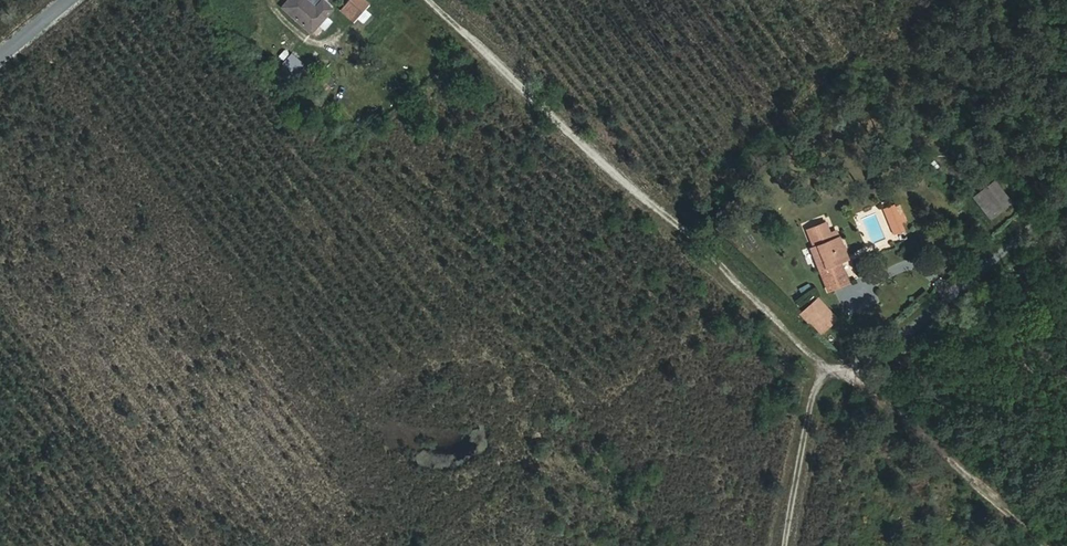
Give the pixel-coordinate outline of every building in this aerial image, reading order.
[(336,9),(327,0),(322,0),(314,8),(307,0),(290,0),(283,7),(312,34),(336,9)] [(338,11),(353,24),(370,5),(364,0),(348,0),(338,11)] [(277,56),(283,61),(287,54),(282,50),(277,56)] [(1003,197),(990,182),(979,193),(992,207),(1003,197)] [(892,233),(902,229),(896,213),(901,211),(899,206),(894,208),(884,212),(892,233)] [(802,230),(809,246),(838,235),(835,229),(828,232),(824,221),(802,230)] [(846,257),(838,239),(810,250),(826,291),(846,283),(837,261),(846,257)] [(834,319),(818,300),(802,313),(819,333),(834,319)]
